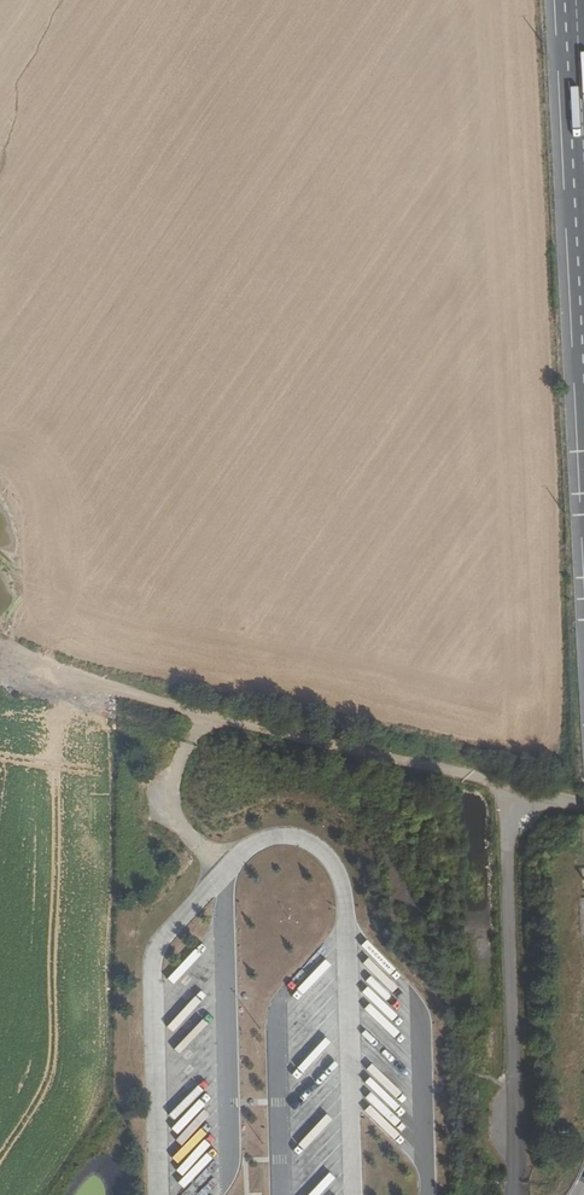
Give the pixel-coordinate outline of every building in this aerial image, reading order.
[(174,982),(199,954),(194,950),(169,978),(174,982)] [(310,1160),(315,1148),(307,1145),(303,1158),(310,1160)]
